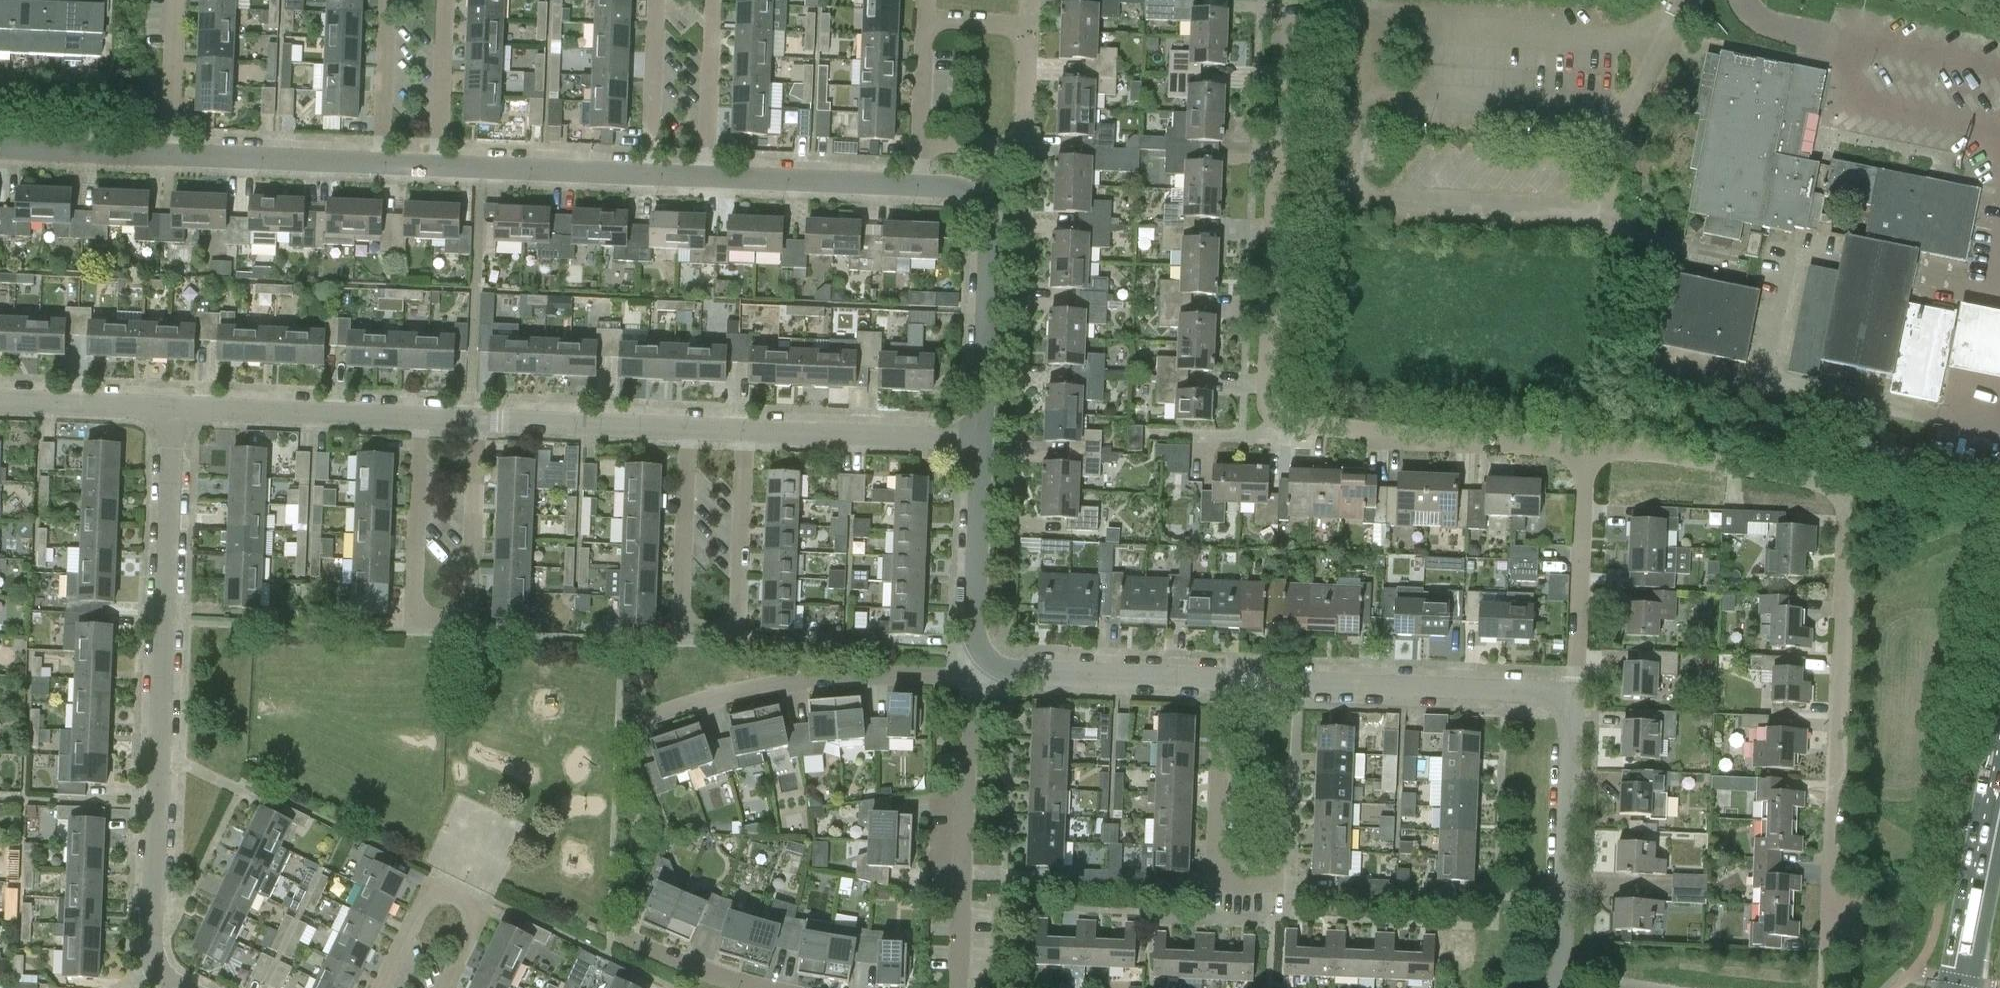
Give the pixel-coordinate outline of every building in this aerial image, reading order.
[(22,4),(23,4),(23,11),(29,11),(27,56),(44,57),(46,28),(40,27),(41,4),(35,4),(35,0),(22,0),(22,4)] [(58,5),(58,6),(59,6),(58,13),(65,13),(63,57),(81,58),(82,29),(76,29),(77,6),(71,6),(71,0),(59,0),(58,5)] [(95,7),(77,6),(76,29),(82,29),(81,58),(100,59),(102,16),(107,16),(108,0),(95,0),(95,7)] [(235,9),(236,0),(202,0),(202,8),(235,9)] [(271,11),(280,11),(280,0),(271,0),(271,11)] [(285,12),(294,12),(295,0),(286,0),(285,12)] [(329,13),(362,14),(363,0),(329,0),(329,13)] [(470,19),(503,20),(504,0),(471,0),(470,19)] [(553,21),(562,22),(563,0),(554,0),(553,21)] [(597,23),(630,25),(631,0),(598,0),(597,23)] [(818,11),(819,0),(805,0),(805,10),(818,11)] [(866,8),(900,10),(900,0),(866,0),(866,8)] [(1065,4),(1064,31),(1098,33),(1098,18),(1120,19),(1120,3),(1146,4),(1147,4),(1147,0),(1093,0),(1093,6),(1065,4)] [(1147,4),(1146,4),(1145,20),(1172,21),(1193,22),(1192,37),(1227,38),(1228,11),(1201,10),(1201,0),(1147,0),(1147,4)] [(773,4),(740,2),(739,29),(772,31),(773,4)] [(9,55),(11,26),(4,26),(5,3),(0,3),(0,55),(9,55)] [(27,56),(29,11),(23,11),(23,4),(22,4),(5,3),(4,26),(11,26),(9,55),(27,56)] [(548,3),(539,3),(538,21),(547,22),(548,3)] [(63,57),(65,13),(58,13),(59,6),(58,6),(58,5),(41,4),(40,27),(46,28),(44,57),(63,57)] [(201,34),(234,35),(235,9),(202,8),(201,34)] [(900,10),(866,8),(865,34),(899,36),(900,10)] [(271,11),(263,11),(263,25),(270,25),(269,31),(279,31),(280,11),(271,11)] [(285,12),(285,31),(294,31),(294,12),(285,12)] [(328,39),(361,40),(362,14),(329,13),(328,39)] [(816,15),(806,14),(806,32),(815,32),(816,15)] [(831,15),(821,15),(821,32),(830,33),(831,15)] [(503,20),(470,19),(469,45),(502,46),(503,20)] [(537,41),(546,42),(547,22),(538,21),(537,41)] [(552,42),(561,42),(562,22),(553,21),(552,42)] [(630,25),(597,23),(596,50),(629,51),(630,25)] [(772,31),(739,29),(738,55),(771,57),(772,31)] [(1098,33),(1064,31),(1063,59),(1090,60),(1090,71),(1117,72),(1118,49),(1097,49),(1098,33)] [(805,52),(814,52),(815,32),(806,32),(805,52)] [(820,53),(829,53),(830,33),(821,32),(820,53)] [(200,60),(233,61),(234,35),(201,34),(200,60)] [(899,36),(865,34),(864,60),(898,62),(899,36)] [(1227,38),(1192,37),(1192,53),(1170,52),(1169,74),(1198,75),(1198,64),(1226,66),(1227,38)] [(327,65),(360,66),(361,40),(328,39),(327,65)] [(269,44),(268,52),(268,63),(277,63),(278,45),(269,44)] [(293,45),(284,45),(283,64),(292,64),(293,45)] [(502,46),(469,45),(468,71),(501,72),(502,46)] [(629,51),(596,50),(595,76),(628,77),(629,51)] [(545,56),(537,55),(536,73),(545,74),(545,56)] [(771,57),(738,55),(736,81),(770,82),(771,57)] [(1813,193),(1819,165),(1809,162),(1826,73),(1793,67),(1739,56),(1738,61),(1707,55),(1701,86),(1713,89),(1706,124),(1688,213),(1706,216),(1702,234),(1739,241),(1743,224),(1793,234),(1794,228),(1805,231),(1806,229),(1818,231),(1817,233),(1830,236),(1834,218),(1820,215),(1824,197),(1870,206),(1876,176),(1829,167),(1823,195),(1813,193)] [(561,56),(552,56),(551,74),(560,75),(561,56)] [(199,86),(232,87),(233,61),(200,60),(199,86)] [(898,62),(864,60),(863,86),(897,88),(898,62)] [(268,63),(267,83),(276,83),(277,63),(268,63)] [(292,64),(283,64),(282,89),(291,90),(292,64)] [(326,91),(359,92),(360,66),(327,65),(326,91)] [(814,67),(804,66),(804,84),(813,84),(814,67)] [(828,66),(821,66),(820,84),(827,85),(828,66)] [(501,72),(468,71),(467,97),(500,98),(501,72)] [(1060,108),(1095,110),(1095,95),(1116,96),(1117,72),(1090,71),(1090,82),(1061,81),(1060,108)] [(535,93),(544,93),(545,74),(536,73),(535,93)] [(550,94),(559,94),(560,75),(551,74),(550,94)] [(1189,114),(1224,115),(1225,87),(1197,86),(1198,75),(1169,74),(1168,98),(1190,99),(1189,113),(1189,114)] [(594,102),(627,103),(628,77),(595,76),(595,77),(582,76),(582,87),(590,89),(594,89),(594,102)] [(770,82),(736,81),(735,107),(769,109),(770,82)] [(803,104),(812,104),(813,84),(804,84),(803,104)] [(832,103),(826,103),(827,85),(820,84),(819,110),(831,111),(832,103)] [(232,87),(199,86),(198,113),(231,114),(232,87)] [(862,112),(896,114),(897,88),(863,86),(862,112)] [(262,115),(275,116),(276,89),(264,88),(262,115)] [(295,90),(291,90),(282,89),(281,116),(294,117),(295,90)] [(359,92),(326,91),(324,118),(358,119),(359,92)] [(500,98),(467,97),(466,123),(499,125),(500,98)] [(530,126),(542,127),(544,100),(531,99),(530,126)] [(563,101),(550,100),(549,127),(562,127),(563,101)] [(627,103),(594,102),(592,129),(626,130),(627,103)] [(769,109),(735,107),(734,134),(768,136),(769,109)] [(1095,110),(1060,108),(1059,135),(1087,137),(1087,147),(1140,150),(1140,145),(1114,144),(1114,125),(1094,125),(1095,110)] [(799,137),(811,138),(812,111),(800,110),(799,137)] [(830,138),(831,112),(831,111),(819,110),(818,138),(830,138)] [(896,114),(862,112),(861,139),(895,141),(896,114)] [(1140,135),(1140,145),(1140,150),(1159,150),(1195,152),(1195,141),(1223,142),(1224,115),(1189,114),(1189,113),(1173,112),(1173,128),(1167,128),(1167,136),(1140,135)] [(1057,184),(1091,186),(1092,172),(1139,173),(1140,150),(1087,147),(1086,158),(1059,157),(1057,184)] [(1186,190),(1221,191),(1222,164),(1194,163),(1195,152),(1159,150),(1159,159),(1166,159),(1165,174),(1186,176),(1186,190)] [(1820,362),(1893,376),(1907,304),(1917,252),(1964,262),(1979,191),(1925,180),(1924,186),(1876,176),(1870,206),(1863,240),(1844,236),(1837,271),(1808,266),(1797,318),(1786,373),(1817,379),(1820,362)] [(1091,186),(1057,184),(1056,211),(1084,213),(1084,224),(1111,225),(1111,202),(1091,201),(1091,186)] [(44,223),(45,190),(19,189),(18,210),(6,209),(5,235),(5,247),(9,247),(9,237),(31,238),(31,222),(44,223)] [(45,190),(44,223),(53,223),(56,239),(82,240),(83,213),(71,212),(72,191),(45,190)] [(1221,191),(1186,190),(1185,205),(1164,205),(1163,221),(1154,220),(1154,226),(1191,228),(1192,217),(1220,218),(1221,191)] [(121,226),(123,193),(96,192),(95,213),(83,213),(82,240),(108,241),(108,225),(121,226)] [(123,193),(121,226),(136,227),(135,242),(160,243),(161,216),(149,215),(150,194),(123,193)] [(199,229),(200,196),(174,195),(173,217),(161,216),(160,243),(185,244),(186,229),(199,229)] [(200,196),(199,229),(226,230),(225,246),(238,247),(239,219),(226,218),(227,197),(200,196)] [(278,233),(279,199),(251,198),(251,219),(239,219),(238,247),(278,248),(278,233)] [(279,199),(278,233),(290,233),(290,249),(315,250),(316,221),(304,221),(305,200),(279,199)] [(355,236),(356,202),(330,201),(329,222),(316,221),(315,250),(326,250),(326,246),(355,247),(355,241),(355,236)] [(382,224),(383,203),(356,202),(355,236),(355,241),(371,242),(371,236),(381,237),(381,252),(393,253),(394,224),(382,224)] [(433,239),(434,205),(407,204),(406,225),(394,224),(393,253),(407,254),(407,238),(433,239)] [(472,228),(460,227),(461,206),(434,205),(433,239),(446,240),(445,253),(471,254),(472,228)] [(496,255),(497,242),(523,243),(524,209),(497,208),(497,221),(485,221),(484,255),(496,255)] [(550,210),(524,209),(523,243),(538,243),(537,260),(561,261),(562,232),(550,231),(550,210)] [(574,232),(562,232),(561,261),(561,260),(574,260),(574,245),(600,246),(602,213),(575,211),(574,232)] [(602,213),(600,246),(614,246),(614,262),(639,263),(640,234),(628,234),(629,214),(602,213)] [(678,249),(680,216),(653,215),(652,235),(640,234),(639,263),(651,263),(651,248),(678,249)] [(680,216),(678,249),(691,249),(691,265),(717,266),(718,239),(705,238),(706,217),(680,216)] [(756,252),(757,219),(730,217),(729,239),(718,239),(717,266),(730,267),(730,251),(756,252)] [(757,219),(756,252),(782,253),(782,270),(794,270),(795,241),(783,241),(784,220),(757,219)] [(833,255),(835,222),(808,221),(808,241),(795,241),(794,270),(793,279),(807,280),(807,254),(833,255)] [(835,222),(833,255),(849,256),(849,272),(872,272),(873,236),(861,235),(861,223),(835,222)] [(911,258),(913,225),(886,224),(885,236),(873,236),(872,272),(897,273),(897,258),(911,258)] [(1054,261),(1088,263),(1089,248),(1110,249),(1111,225),(1084,224),(1083,235),(1055,233),(1054,261)] [(913,225),(911,258),(938,259),(940,226),(913,225)] [(1183,266),(1218,268),(1219,240),(1191,239),(1191,228),(1154,226),(1154,235),(1163,235),(1162,251),(1183,252),(1183,266)] [(1758,258),(1763,236),(1750,233),(1745,256),(1758,258)] [(1088,263),(1054,261),(1053,288),(1081,289),(1080,300),(1108,301),(1109,278),(1087,278),(1088,263)] [(230,264),(211,263),(211,275),(229,276),(230,264)] [(1218,268),(1183,266),(1182,282),(1161,281),(1160,303),(1188,304),(1188,293),(1217,294),(1218,268)] [(267,268),(267,279),(275,279),(276,268),(267,268)] [(1745,364),(1759,291),(1676,274),(1661,346),(1745,364)] [(15,285),(16,276),(0,275),(0,284),(15,285)] [(34,286),(35,277),(16,276),(15,285),(34,286)] [(550,291),(560,291),(560,290),(560,277),(551,277),(550,290),(550,291)] [(120,280),(119,296),(126,296),(127,289),(145,290),(145,281),(120,280)] [(160,291),(161,282),(145,281),(145,290),(160,291)] [(256,286),(256,295),(275,296),(275,287),(256,286)] [(294,297),(294,287),(275,287),(275,296),(294,297)] [(844,300),(844,289),(833,288),(833,299),(844,300)] [(387,291),(386,300),(404,301),(405,292),(387,291)] [(897,303),(909,304),(910,291),(902,291),(898,295),(897,303)] [(910,304),(937,306),(937,292),(911,291),(910,304)] [(423,302),(424,293),(405,292),(404,301),(423,302)] [(432,293),(432,305),(440,305),(440,293),(432,293)] [(481,316),(494,316),(495,294),(482,294),(481,316)] [(547,296),(528,295),(528,316),(544,317),(545,307),(547,307),(547,296)] [(566,308),(566,297),(547,296),(547,307),(566,308)] [(1051,337),(1085,339),(1086,324),(1107,325),(1108,301),(1080,300),(1080,311),(1052,310),(1051,337)] [(677,302),(658,301),(658,311),(676,312),(677,302)] [(695,313),(695,303),(677,302),(676,312),(695,313)] [(1180,342),(1214,344),(1215,317),(1188,315),(1188,304),(1160,303),(1159,328),(1180,328),(1180,342)] [(1889,394),(1936,403),(1954,314),(1907,304),(1893,376),(1889,394)] [(38,353),(40,320),(40,306),(15,305),(14,319),(13,352),(38,353)] [(375,367),(377,334),(351,333),(352,309),(339,308),(338,320),(337,345),(350,346),(349,366),(375,367)] [(806,317),(806,308),(780,308),(780,320),(787,320),(787,316),(806,317)] [(825,317),(826,309),(806,308),(806,317),(825,317)] [(1948,370),(1987,377),(1999,379),(1999,315),(1998,314),(1959,308),(1948,370)] [(40,320),(38,353),(65,354),(66,336),(78,337),(79,309),(67,309),(66,321),(40,320)] [(116,356),(117,323),(91,322),(92,310),(79,309),(78,337),(90,337),(89,355),(116,356)] [(936,312),(910,310),(908,355),(907,389),(933,390),(935,356),(923,356),(925,325),(936,325),(936,312)] [(169,325),(168,358),(194,359),(195,340),(208,340),(208,313),(196,313),(196,326),(169,325)] [(246,362),(247,328),(232,328),(233,317),(231,314),(208,313),(208,340),(220,341),(219,361),(246,362)] [(13,352),(14,319),(0,318),(0,351),(13,352)] [(299,330),(298,364),(325,365),(326,345),(337,345),(338,320),(326,320),(326,332),(299,330)] [(701,346),(700,380),(727,381),(728,361),(740,362),(741,336),(740,336),(741,322),(727,322),(727,347),(701,346)] [(117,323),(116,356),(142,357),(143,324),(117,323)] [(454,370),(455,350),(467,350),(468,323),(456,323),(456,337),(429,336),(428,369),(454,370)] [(571,341),(570,375),(597,376),(598,356),(610,356),(611,323),(598,323),(597,342),(571,341)] [(648,378),(649,344),(636,344),(636,336),(623,335),(623,331),(621,331),(621,324),(611,323),(610,356),(622,357),(621,377),(648,378)] [(143,324),(142,357),(168,358),(169,325),(143,324)] [(480,351),(492,352),(491,372),(518,373),(519,339),(493,338),(494,324),(481,324),(480,351)] [(247,328),(246,362),(272,363),(273,329),(247,328)] [(273,329),(272,363),(298,364),(299,330),(273,329)] [(831,341),(829,385),(856,387),(857,366),(869,367),(870,334),(857,333),(857,342),(831,341)] [(377,334),(375,367),(401,368),(403,335),(377,334)] [(908,355),(882,354),(883,334),(870,334),(869,367),(882,367),(881,388),(907,389),(908,355)] [(428,369),(429,336),(403,335),(401,368),(428,369)] [(777,383),(778,350),(753,349),(753,337),(741,336),(740,362),(752,362),(752,382),(777,383)] [(1085,339),(1051,337),(1050,365),(1077,367),(1076,377),(1105,378),(1105,355),(1084,354),(1085,339)] [(519,339),(518,373),(544,374),(545,340),(519,339)] [(545,340),(544,374),(570,375),(571,341),(545,340)] [(778,350),(777,383),(803,384),(805,341),(791,340),(791,350),(778,350)] [(829,385),(831,341),(830,352),(815,351),(815,341),(805,341),(803,384),(829,385)] [(1212,372),(1213,366),(1214,366),(1215,361),(1213,361),(1214,344),(1180,342),(1179,359),(1158,357),(1157,380),(1184,382),(1184,371),(1212,372)] [(649,344),(648,378),(674,379),(675,345),(649,344)] [(700,380),(701,346),(675,345),(674,379),(700,380)] [(1046,415),(1081,416),(1082,400),(1104,401),(1105,378),(1076,377),(1076,389),(1047,388),(1046,415)] [(1211,394),(1183,393),(1184,382),(1157,380),(1156,404),(1175,405),(1175,421),(1210,422),(1211,394)] [(1081,416),(1046,415),(1045,441),(1074,443),(1073,454),(1111,455),(1111,449),(1101,449),(1102,431),(1080,430),(1081,416)] [(1141,452),(1142,440),(1142,427),(1128,426),(1127,452),(1141,452)] [(276,442),(276,433),(266,433),(266,441),(276,442)] [(508,441),(508,453),(514,453),(520,449),(520,442),(508,441)] [(54,444),(42,443),(41,470),(53,471),(54,444)] [(85,471),(118,472),(120,446),(86,444),(85,471)] [(1169,456),(1169,465),(1189,466),(1190,445),(1170,444),(1169,456)] [(232,477),(266,479),(267,452),(233,451),(232,477)] [(309,480),(310,454),(297,453),(295,479),(309,480)] [(329,481),(330,454),(316,454),(315,480),(329,481)] [(1042,475),(1044,475),(1043,491),(1078,493),(1079,476),(1100,477),(1101,462),(1117,463),(1118,456),(1111,455),(1073,454),(1073,465),(1044,464),(1044,470),(1042,470),(1042,475)] [(359,482),(393,483),(394,457),(360,456),(359,482)] [(579,464),(565,464),(535,463),(502,461),(500,488),(534,489),(534,490),(564,491),(578,491),(579,464)] [(598,465),(584,465),(583,492),(597,492),(598,465)] [(1311,517),(1314,467),(1290,466),(1288,501),(1278,501),(1277,521),(1278,521),(1289,521),(1290,516),(1311,517)] [(627,493),(660,495),(662,468),(628,467),(627,493)] [(1314,467),(1311,517),(1340,518),(1342,468),(1314,467)] [(1240,503),(1241,469),(1214,468),(1212,496),(1202,496),(1201,523),(1225,524),(1225,503),(1240,503)] [(1342,468),(1340,518),(1363,519),(1363,524),(1373,524),(1373,547),(1385,547),(1385,534),(1387,488),(1377,488),(1378,476),(1366,475),(1366,469),(1342,468)] [(1241,469),(1240,503),(1255,504),(1255,526),(1278,526),(1278,521),(1277,521),(1278,501),(1278,499),(1267,498),(1268,470),(1241,469)] [(84,497),(117,498),(118,472),(85,471),(84,497)] [(768,499),(799,500),(801,473),(769,472),(768,499)] [(839,502),(847,502),(852,502),(853,475),(840,475),(839,502)] [(865,476),(853,475),(852,502),(853,502),(864,503),(865,476)] [(1426,512),(1427,476),(1399,475),(1399,488),(1387,488),(1385,534),(1389,534),(1389,526),(1396,526),(1396,528),(1412,529),(1413,512),(1426,512)] [(1427,476),(1426,512),(1442,513),(1441,529),(1467,530),(1468,490),(1457,490),(1457,477),(1427,476)] [(50,478),(40,477),(40,495),(49,495),(50,478)] [(266,479),(232,477),(231,502),(265,504),(266,479)] [(897,477),(897,491),(873,490),(872,503),(896,504),(927,505),(928,479),(897,477)] [(1511,517),(1513,479),(1486,478),(1486,491),(1468,490),(1467,530),(1486,530),(1486,516),(1511,517)] [(1513,479),(1511,517),(1512,517),(1511,531),(1524,531),(1525,517),(1539,518),(1541,481),(1513,479)] [(1,506),(1,487),(10,487),(10,482),(2,481),(0,481),(0,506),(1,506)] [(393,483),(359,482),(358,508),(391,509),(393,483)] [(309,487),(300,486),(299,505),(308,506),(309,487)] [(324,487),(314,487),(314,506),(323,506),(324,487)] [(499,514),(533,515),(534,490),(534,489),(500,488),(499,514)] [(1078,493),(1043,491),(1042,518),(1070,519),(1070,531),(1098,532),(1099,507),(1077,507),(1078,493)] [(660,495),(627,493),(626,519),(659,521),(660,495)] [(39,515),(48,515),(49,495),(40,495),(39,515)] [(83,523),(116,524),(117,498),(84,497),(83,523)] [(577,499),(568,499),(567,517),(576,517),(577,499)] [(591,500),(583,499),(582,517),(590,518),(591,500)] [(799,500),(768,499),(767,525),(798,526),(799,500)] [(265,504),(231,502),(230,528),(263,530),(265,504)] [(895,530),(926,531),(927,505),(896,504),(895,530)] [(298,525),(293,525),(292,531),(297,531),(298,531),(307,531),(308,506),(299,505),(298,525)] [(313,525),(323,526),(323,506),(314,506),(313,525)] [(356,534),(390,535),(391,509),(358,508),(356,534)] [(1647,508),(1646,522),(1631,521),(1630,546),(1676,548),(1663,547),(1664,531),(1678,532),(1678,509),(1647,508)] [(1747,536),(1747,524),(1777,525),(1776,551),(1766,551),(1764,575),(1803,577),(1804,554),(1813,554),(1814,528),(1784,527),(1785,513),(1721,511),(1720,535),(1747,536)] [(533,515),(499,514),(498,540),(531,541),(533,515)] [(566,535),(575,536),(576,517),(567,517),(566,535)] [(581,536),(590,537),(590,518),(582,517),(581,536)] [(847,519),(831,518),(831,527),(847,528),(847,519)] [(659,521),(626,519),(625,545),(658,547),(659,521)] [(870,520),(854,520),(853,528),(870,529),(870,520)] [(82,549),(115,550),(116,524),(83,523),(82,549)] [(798,526),(767,525),(766,550),(797,552),(798,539),(811,539),(816,536),(817,527),(798,526)] [(831,537),(847,537),(847,528),(831,527),(831,537)] [(1108,527),(1108,542),(1119,542),(1119,528),(1108,527)] [(263,530),(230,528),(229,554),(262,556),(263,530)] [(853,538),(870,538),(870,529),(853,528),(853,538)] [(47,530),(38,529),(37,547),(47,547),(47,530)] [(926,531),(895,530),(894,556),(925,557),(926,531)] [(296,557),(306,558),(307,531),(298,531),(297,531),(296,557)] [(390,535),(356,534),(355,560),(389,561),(390,535)] [(531,541),(498,540),(497,566),(530,567),(531,541)] [(321,541),(312,541),(312,558),(321,558),(321,541)] [(1071,554),(1071,542),(1041,541),(1041,552),(1071,554)] [(1113,572),(1113,542),(1101,542),(1100,571),(1113,572)] [(658,547),(625,545),(624,571),(657,572),(658,547)] [(1479,548),(1476,545),(1469,545),(1468,555),(1479,556),(1479,548)] [(1510,559),(1537,560),(1538,547),(1510,546),(1510,559)] [(1675,589),(1676,548),(1630,546),(1629,573),(1644,573),(1644,587),(1675,589)] [(37,566),(46,567),(47,547),(37,547),(37,566)] [(574,549),(566,548),(565,569),(573,569),(574,549)] [(81,574),(114,576),(115,550),(82,549),(81,574)] [(590,549),(581,549),(580,569),(589,569),(589,571),(618,572),(618,566),(589,565),(590,549)] [(797,552),(766,550),(764,577),(796,578),(797,552)] [(262,556),(229,554),(228,581),(261,582),(262,556)] [(924,584),(925,557),(894,556),(883,555),(882,583),(893,583),(924,584)] [(296,576),(305,576),(306,558),(296,557),(296,576)] [(311,577),(320,577),(321,558),(312,558),(311,577)] [(1210,632),(1212,581),(1190,580),(1191,559),(1179,559),(1179,576),(1177,620),(1187,620),(1186,631),(1210,632)] [(1451,559),(1450,571),(1463,571),(1464,559),(1451,559)] [(1537,560),(1510,559),(1507,559),(1507,574),(1536,576),(1537,560)] [(389,561),(355,560),(354,586),(388,587),(389,561)] [(530,567),(497,566),(495,591),(529,593),(530,567)] [(564,586),(573,587),(573,569),(565,569),(564,586)] [(588,587),(589,571),(589,569),(580,569),(579,587),(588,587)] [(657,572),(624,571),(622,597),(656,598),(657,572)] [(845,571),(829,571),(829,580),(845,581),(845,571)] [(869,572),(851,572),(851,581),(868,582),(869,572)] [(1084,627),(1097,628),(1098,592),(1111,592),(1112,573),(1099,573),(1098,577),(1069,576),(1068,622),(1085,623),(1084,627)] [(1143,629),(1145,579),(1123,578),(1123,574),(1112,573),(1111,592),(1110,617),(1120,617),(1119,628),(1143,629)] [(114,576),(81,574),(81,575),(68,574),(66,613),(93,614),(93,602),(113,603),(114,576)] [(1068,622),(1069,576),(1040,575),(1038,625),(1050,626),(1050,621),(1068,622)] [(1145,579),(1143,629),(1167,630),(1167,620),(1177,620),(1179,576),(1169,576),(1169,580),(1145,579)] [(796,578),(764,577),(763,603),(795,604),(796,578)] [(1569,605),(1570,578),(1549,577),(1549,603),(1569,605)] [(1241,582),(1239,633),(1263,634),(1263,623),(1273,623),(1275,579),(1264,579),(1264,583),(1241,582)] [(1306,636),(1308,585),(1286,584),(1286,580),(1275,579),(1273,623),(1283,624),(1282,635),(1306,636)] [(829,589),(845,590),(845,581),(829,580),(829,589)] [(261,582),(228,581),(227,608),(247,608),(246,621),(273,623),(274,609),(260,608),(261,582)] [(851,590),(868,591),(868,582),(851,581),(851,590)] [(1212,581),(1210,632),(1239,633),(1241,582),(1212,581)] [(892,608),(923,610),(924,584),(893,583),(892,608)] [(1337,586),(1335,637),(1359,638),(1360,603),(1370,603),(1371,584),(1361,583),(1360,587),(1337,586)] [(1308,585),(1306,636),(1335,637),(1337,586),(1308,585)] [(388,587),(354,586),(353,612),(339,612),(339,626),(366,627),(367,613),(387,614),(388,587)] [(1706,594),(1718,595),(1719,587),(1707,586),(1706,594)] [(1395,635),(1420,636),(1422,601),(1423,601),(1423,593),(1423,588),(1398,587),(1397,589),(1383,588),(1381,619),(1395,619),(1395,635)] [(529,593),(495,591),(494,618),(514,619),(513,632),(541,633),(542,620),(528,620),(529,593)] [(1422,601),(1420,636),(1447,637),(1448,621),(1462,622),(1463,592),(1448,591),(1448,594),(1423,593),(1423,601),(1422,601)] [(1650,605),(1628,604),(1626,636),(1658,637),(1659,621),(1676,621),(1677,592),(1650,591),(1650,605)] [(1505,640),(1506,605),(1482,604),(1482,592),(1467,592),(1466,622),(1480,623),(1479,639),(1505,640)] [(1508,605),(1506,605),(1505,640),(1531,641),(1532,606),(1533,606),(1533,594),(1520,594),(1508,593),(1508,605)] [(1722,596),(1722,612),(1735,613),(1735,597),(1722,596)] [(1799,610),(1798,610),(1798,598),(1759,596),(1759,614),(1771,615),(1770,647),(1810,649),(1810,630),(1798,630),(1799,610)] [(656,598),(622,597),(621,624),(607,624),(607,636),(634,637),(634,624),(655,625),(656,598)] [(1718,600),(1703,599),(1703,614),(1718,615),(1718,600)] [(795,604),(763,603),(762,630),(794,632),(795,604)] [(923,610),(892,608),(891,623),(879,622),(879,635),(922,637),(923,610)] [(78,652),(111,654),(112,627),(92,626),(93,614),(66,613),(64,651),(78,652)] [(842,645),(843,632),(816,631),(816,644),(842,645)] [(849,632),(848,646),(875,647),(876,634),(849,632)] [(77,678),(110,680),(111,654),(78,652),(77,678)] [(1648,666),(1625,665),(1624,696),(1655,697),(1656,676),(1678,676),(1678,653),(1649,652),(1648,666)] [(1762,671),(1763,657),(1747,656),(1746,671),(1762,671)] [(1712,670),(1713,657),(1703,657),(1703,670),(1712,670)] [(1800,684),(1801,671),(1801,658),(1763,657),(1762,671),(1772,672),(1771,703),(1808,704),(1808,684),(1800,684)] [(42,659),(33,658),(32,676),(41,677),(42,659)] [(50,679),(41,678),(41,677),(32,676),(31,695),(49,696),(50,679)] [(76,704),(109,706),(110,680),(77,678),(76,704)] [(836,700),(839,742),(864,740),(865,752),(877,751),(877,726),(864,727),(862,698),(836,700)] [(877,726),(877,751),(889,752),(890,739),(916,740),(917,728),(921,728),(922,711),(917,711),(918,699),(891,698),(890,726),(877,726)] [(799,732),(802,757),(824,755),(827,743),(839,742),(836,700),(810,702),(812,731),(799,732)] [(109,706),(76,704),(75,731),(108,732),(109,706)] [(755,712),(763,752),(788,747),(791,759),(802,757),(799,732),(786,734),(780,706),(755,712)] [(40,711),(31,710),(30,729),(39,729),(40,711)] [(1640,724),(1623,723),(1621,758),(1658,759),(1659,739),(1676,740),(1676,712),(1640,711),(1640,724)] [(722,748),(728,772),(765,764),(762,752),(763,752),(755,712),(729,717),(735,745),(722,748)] [(1034,712),(1033,738),(1068,740),(1083,740),(1083,728),(1068,728),(1069,714),(1034,712)] [(1363,720),(1376,721),(1377,713),(1363,712),(1363,720)] [(1397,756),(1399,713),(1386,713),(1385,731),(1384,731),(1383,755),(1397,756)] [(1098,741),(1110,741),(1112,715),(1100,715),(1098,741)] [(1116,742),(1125,742),(1129,742),(1130,716),(1117,715),(1116,742)] [(1806,730),(1768,729),(1769,717),(1738,715),(1737,727),(1758,728),(1758,743),(1753,742),(1752,768),(1793,769),(1794,755),(1805,756),(1806,730)] [(1159,743),(1193,745),(1194,719),(1160,717),(1160,732),(1143,731),(1143,742),(1159,743)] [(676,733),(689,772),(700,768),(707,779),(728,772),(722,748),(710,752),(700,725),(676,733)] [(1319,753),(1353,754),(1354,730),(1320,728),(1319,753)] [(29,748),(39,748),(39,729),(30,729),(29,748)] [(108,732),(75,731),(74,757),(107,758),(108,732)] [(1403,756),(1418,757),(1419,732),(1404,732),(1403,756)] [(689,772),(676,733),(651,741),(660,768),(648,773),(657,796),(678,789),(678,776),(689,772)] [(1444,758),(1478,759),(1479,735),(1445,733),(1444,758)] [(1032,764),(1067,765),(1068,740),(1033,738),(1032,764)] [(1110,741),(1101,741),(1100,759),(1110,760),(1110,741)] [(1125,742),(1116,742),(1116,760),(1125,760),(1125,742)] [(1193,745),(1159,743),(1158,769),(1192,771),(1193,745)] [(1353,754),(1319,753),(1318,777),(1352,778),(1352,779),(1364,779),(1365,755),(1353,755),(1353,754)] [(1382,779),(1396,780),(1397,756),(1383,755),(1382,779)] [(85,796),(86,783),(106,784),(107,758),(74,757),(60,756),(58,795),(85,796)] [(1478,759),(1444,758),(1442,782),(1477,784),(1478,759)] [(1067,765),(1032,764),(1031,789),(1066,791),(1067,765)] [(1192,771),(1158,769),(1158,783),(1149,783),(1148,794),(1191,796),(1192,771)] [(1620,783),(1619,814),(1650,815),(1650,820),(1667,820),(1669,772),(1644,771),(1643,784),(1620,783)] [(1109,773),(1100,773),(1099,792),(1108,793),(1109,773)] [(1124,774),(1115,774),(1114,793),(1124,793),(1124,774)] [(1317,801),(1351,803),(1352,779),(1352,778),(1318,777),(1317,801)] [(1763,820),(1793,822),(1793,807),(1803,808),(1804,793),(1784,792),(1785,779),(1757,778),(1756,802),(1764,803),(1763,820)] [(1381,791),(1396,792),(1396,780),(1382,779),(1381,791)] [(1477,784),(1442,782),(1441,807),(1476,808),(1477,784)] [(881,790),(882,798),(893,797),(892,788),(881,790)] [(1066,791),(1031,789),(1030,815),(1065,816),(1066,791)] [(1108,811),(1108,800),(1108,793),(1099,792),(1099,811),(1108,811)] [(1113,818),(1122,819),(1124,793),(1114,793),(1113,818)] [(1416,794),(1402,793),(1401,805),(1416,805),(1416,794)] [(1191,796),(1148,794),(1148,804),(1157,804),(1156,820),(1190,822),(1191,796)] [(814,809),(824,807),(823,798),(818,795),(809,796),(811,809),(814,809)] [(871,841),(912,843),(913,817),(892,816),(892,798),(860,802),(859,815),(872,815),(871,841)] [(1351,803),(1317,801),(1316,825),(1350,827),(1351,803)] [(1401,817),(1415,818),(1416,805),(1401,805),(1401,817)] [(251,832),(281,847),(292,823),(304,829),(310,818),(285,806),(280,817),(262,808),(251,832)] [(57,820),(71,820),(70,846),(104,847),(105,821),(84,820),(85,808),(58,807),(57,820)] [(825,807),(824,807),(814,809),(815,817),(826,815),(825,807)] [(1476,808),(1441,807),(1440,831),(1475,832),(1476,808)] [(1065,816),(1030,815),(1029,840),(1064,842),(1065,816)] [(1395,818),(1380,817),(1379,828),(1394,829),(1395,818)] [(1190,822),(1156,820),(1155,846),(1189,847),(1190,822)] [(1793,822),(1763,820),(1762,839),(1755,838),(1754,858),(1745,858),(1744,862),(1753,862),(1779,863),(1779,851),(1801,852),(1802,837),(1792,836),(1793,822)] [(1629,831),(1657,832),(1657,824),(1643,824),(1643,821),(1630,821),(1629,831)] [(762,823),(746,826),(747,835),(764,835),(762,823)] [(1093,838),(1093,843),(1109,844),(1110,825),(1101,825),(1101,838),(1093,838)] [(1119,825),(1113,825),(1110,825),(1109,844),(1118,844),(1119,825)] [(1350,827),(1316,825),(1315,850),(1349,852),(1350,827)] [(1379,841),(1394,841),(1394,829),(1379,828),(1379,841)] [(1475,832),(1440,831),(1439,855),(1474,857),(1475,832)] [(281,847),(251,832),(239,856),(269,870),(281,847)] [(1064,842),(1029,840),(1028,867),(1062,868),(1064,842)] [(912,843),(871,841),(870,853),(858,856),(857,879),(889,886),(890,868),(911,869),(912,843)] [(1414,842),(1400,842),(1399,854),(1414,854),(1414,842)] [(1666,860),(1654,860),(1654,843),(1618,842),(1616,873),(1665,875),(1666,860)] [(1154,872),(1188,873),(1189,847),(1155,846),(1142,845),(1142,857),(1155,857),(1154,872)] [(69,872),(103,873),(104,847),(70,846),(69,872)] [(364,887),(394,901),(406,877),(388,868),(393,857),(368,846),(363,856),(376,863),(364,887)] [(1349,852),(1315,850),(1314,875),(1348,877),(1349,852)] [(34,852),(26,852),(25,870),(33,871),(34,852)] [(1474,857),(1439,855),(1438,880),(1427,879),(1426,897),(1454,899),(1454,881),(1473,882),(1474,857)] [(269,870),(239,856),(228,879),(258,893),(269,870)] [(660,857),(654,869),(643,891),(655,897),(643,923),(667,933),(684,895),(672,890),(677,878),(670,862),(660,857)] [(1760,890),(1759,905),(1773,905),(1773,903),(1791,904),(1792,891),(1800,892),(1800,876),(1778,875),(1779,863),(1753,862),(1753,890),(1760,890)] [(1078,883),(1101,884),(1107,884),(1108,871),(1080,870),(1079,867),(1078,867),(1078,883)] [(317,872),(309,868),(300,885),(309,889),(317,872)] [(24,889),(32,890),(33,871),(25,870),(24,889)] [(1138,885),(1139,870),(1137,870),(1137,872),(1108,871),(1107,884),(1138,885)] [(68,898),(102,899),(103,873),(69,872),(68,898)] [(330,879),(322,875),(314,891),(322,895),(330,879)] [(1708,876),(1673,875),(1672,888),(1707,890),(1708,876)] [(258,893),(228,879),(217,902),(247,917),(258,893)] [(1365,895),(1394,896),(1395,881),(1366,880),(1365,895)] [(1396,895),(1409,895),(1409,883),(1396,882),(1396,895)] [(17,893),(18,884),(4,883),(3,893),(17,893)] [(292,902),(300,906),(309,889),(300,885),(292,902)] [(394,901),(364,887),(353,910),(383,925),(394,901)] [(878,887),(878,899),(889,899),(889,887),(878,887)] [(715,922),(723,899),(712,894),(700,888),(694,900),(684,895),(667,933),(691,943),(703,917),(715,922)] [(1672,903),(1707,904),(1707,890),(1672,888),(1672,903)] [(306,909),(313,913),(322,895),(314,891),(306,909)] [(67,924),(100,925),(102,899),(68,898),(67,924)] [(744,961),(756,921),(731,914),(735,902),(723,899),(715,922),(727,926),(719,954),(744,961)] [(790,944),(796,919),(795,919),(798,907),(774,900),(767,924),(756,921),(744,961),(769,968),(777,941),(790,944)] [(1651,914),(1663,915),(1664,902),(1615,900),(1614,930),(1651,931),(1651,914)] [(247,917),(217,902),(205,926),(235,940),(247,917)] [(1780,949),(1781,937),(1798,938),(1798,922),(1790,922),(1791,904),(1773,903),(1773,905),(1759,905),(1758,923),(1750,923),(1749,948),(1780,949)] [(32,904),(23,904),(22,922),(32,922),(32,904)] [(342,934),(372,948),(383,925),(353,910),(342,934)] [(286,936),(294,919),(286,915),(278,932),(286,936)] [(824,979),(831,938),(805,934),(807,922),(796,919),(790,944),(803,946),(798,975),(824,979)] [(1037,919),(1037,939),(1035,965),(1061,966),(1062,940),(1046,939),(1047,920),(1037,919)] [(1085,967),(1087,922),(1078,921),(1077,940),(1062,940),(1061,966),(1085,967)] [(22,941),(31,942),(32,922),(22,922),(22,941)] [(308,925),(300,922),(292,938),(300,942),(300,943),(307,946),(310,940),(302,937),(308,925)] [(492,948),(522,963),(533,939),(546,946),(551,934),(527,922),(522,933),(504,924),(492,948)] [(1109,968),(1111,942),(1096,941),(1096,922),(1087,922),(1085,967),(1109,968)] [(1126,923),(1126,942),(1111,942),(1109,968),(1135,969),(1137,923),(1126,923)] [(66,950),(99,951),(100,925),(67,924),(67,925),(55,924),(54,937),(66,938),(66,950)] [(867,957),(870,931),(858,930),(833,925),(831,938),(824,979),(850,983),(854,955),(867,957)] [(235,940),(205,926),(194,950),(224,964),(235,940)] [(1287,929),(1286,948),(1285,974),(1310,976),(1311,950),(1296,949),(1297,930),(1287,929)] [(870,931),(867,957),(880,957),(879,986),(906,987),(907,975),(911,975),(911,958),(907,958),(908,946),(895,945),(892,933),(870,931)] [(1311,950),(1310,976),(1334,977),(1336,931),(1327,931),(1326,950),(1311,950)] [(1336,931),(1334,977),(1359,978),(1360,952),(1344,951),(1345,932),(1336,931)] [(270,949),(278,953),(286,936),(278,932),(270,949)] [(1156,932),(1155,951),(1154,978),(1179,979),(1180,953),(1166,952),(1167,933),(1156,932)] [(1360,952),(1359,978),(1383,979),(1385,933),(1376,933),(1375,952),(1360,952)] [(1385,933),(1383,979),(1407,980),(1408,954),(1394,953),(1395,934),(1385,933)] [(330,957),(361,972),(372,948),(342,934),(330,957)] [(1180,953),(1179,979),(1203,980),(1205,935),(1196,934),(1195,953),(1180,953)] [(1205,935),(1203,980),(1228,981),(1229,955),(1214,954),(1215,935),(1205,935)] [(1245,935),(1244,955),(1229,955),(1228,981),(1253,982),(1255,936),(1245,935)] [(1425,935),(1424,955),(1408,954),(1407,980),(1432,981),(1434,936),(1425,935)] [(292,960),(300,943),(300,942),(292,938),(283,955),(292,960)] [(522,963),(492,948),(481,971),(511,986),(522,963)] [(99,951),(66,950),(65,977),(98,978),(99,951)] [(578,960),(592,967),(597,957),(583,951),(578,960)] [(263,983),(275,959),(263,953),(251,977),(263,983)] [(15,956),(14,975),(23,976),(24,956),(15,956)] [(330,957),(319,981),(335,987),(353,987),(361,972),(330,957)] [(280,962),(269,986),(273,987),(283,987),(292,968),(280,962)] [(630,985),(635,974),(610,962),(604,974),(617,980),(613,987),(636,987),(630,985)] [(481,971),(473,987),(510,987),(511,986),(481,971)]
